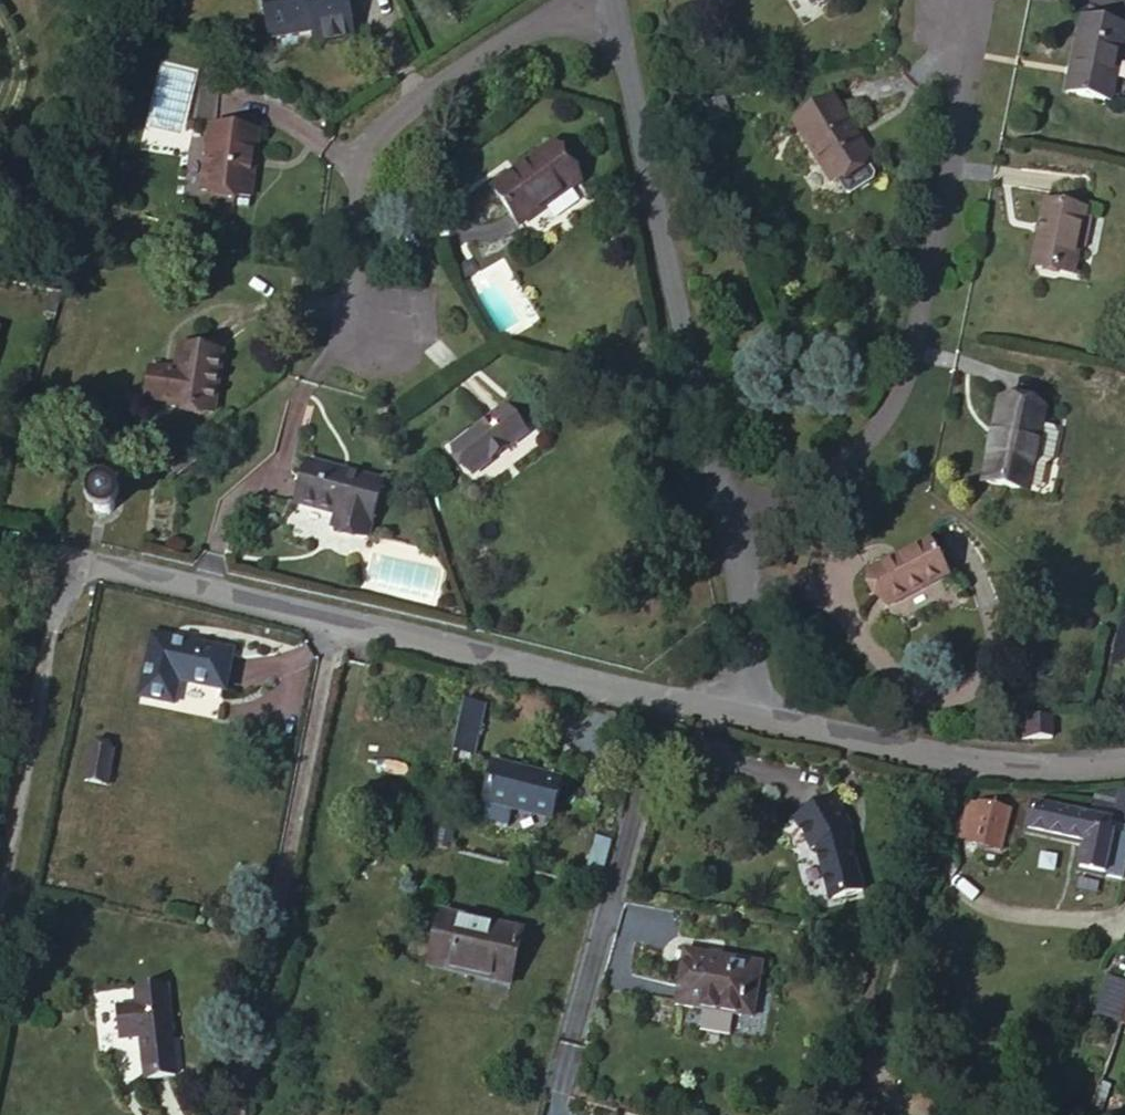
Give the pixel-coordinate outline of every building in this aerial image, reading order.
[(245,43),(293,36),(295,48),(330,43),(323,0),(240,0),(245,43)] [(790,8),(804,0),(784,0),(790,8)] [(1124,19),(1124,8),(1091,0),(1088,0),(1070,76),(1111,83),(1124,19)] [(823,101),(785,132),(820,184),(857,155),(823,101)] [(249,149),(199,138),(182,199),(233,208),(249,149)] [(541,151),(487,192),(508,225),(564,182),(541,151)] [(1074,264),(1086,206),(1046,200),(1031,255),(1074,264)] [(171,396),(171,413),(170,419),(210,419),(213,361),(174,360),(172,382),(171,396)] [(140,410),(171,413),(171,396),(159,396),(160,381),(143,379),(140,410)] [(171,396),(172,382),(160,381),(159,396),(171,396)] [(999,388),(983,467),(1023,475),(1039,395),(999,388)] [(494,401),(437,441),(456,469),(513,430),(494,401)] [(319,532),(355,533),(362,475),(282,469),(278,513),(321,517),(319,532)] [(116,510),(117,505),(116,501),(113,497),(109,494),(105,493),(100,493),(96,495),(92,499),(91,503),(91,508),(93,513),(96,516),(100,518),(105,519),(109,517),(113,514),(116,510)] [(866,570),(888,604),(942,569),(921,536),(866,570)] [(167,648),(152,704),(186,714),(191,694),(239,705),(248,671),(167,648)] [(488,753),(500,707),(482,704),(469,739),(466,747),(488,753)] [(1037,740),(1067,739),(1067,717),(1038,716),(1037,740)] [(110,774),(114,741),(91,738),(87,772),(110,774)] [(513,766),(508,780),(543,794),(548,780),(513,766)] [(543,794),(508,780),(497,808),(565,833),(580,792),(548,780),(543,794)] [(871,890),(857,827),(861,825),(846,795),(806,816),(822,846),(827,843),(838,896),(871,890)] [(1012,814),(967,802),(955,840),(1000,854),(1012,814)] [(1030,841),(1080,856),(1071,883),(1123,898),(1124,891),(1124,857),(1100,849),(1105,829),(1039,811),(1030,841)] [(1114,827),(1124,834),(1124,812),(1114,827)] [(413,842),(409,856),(422,859),(425,845),(413,842)] [(453,907),(439,964),(517,985),(534,926),(453,907)] [(757,1011),(767,962),(688,946),(675,997),(757,1011)] [(147,1080),(174,1075),(161,987),(134,989),(136,997),(119,1002),(125,1031),(141,1029),(147,1080)]
